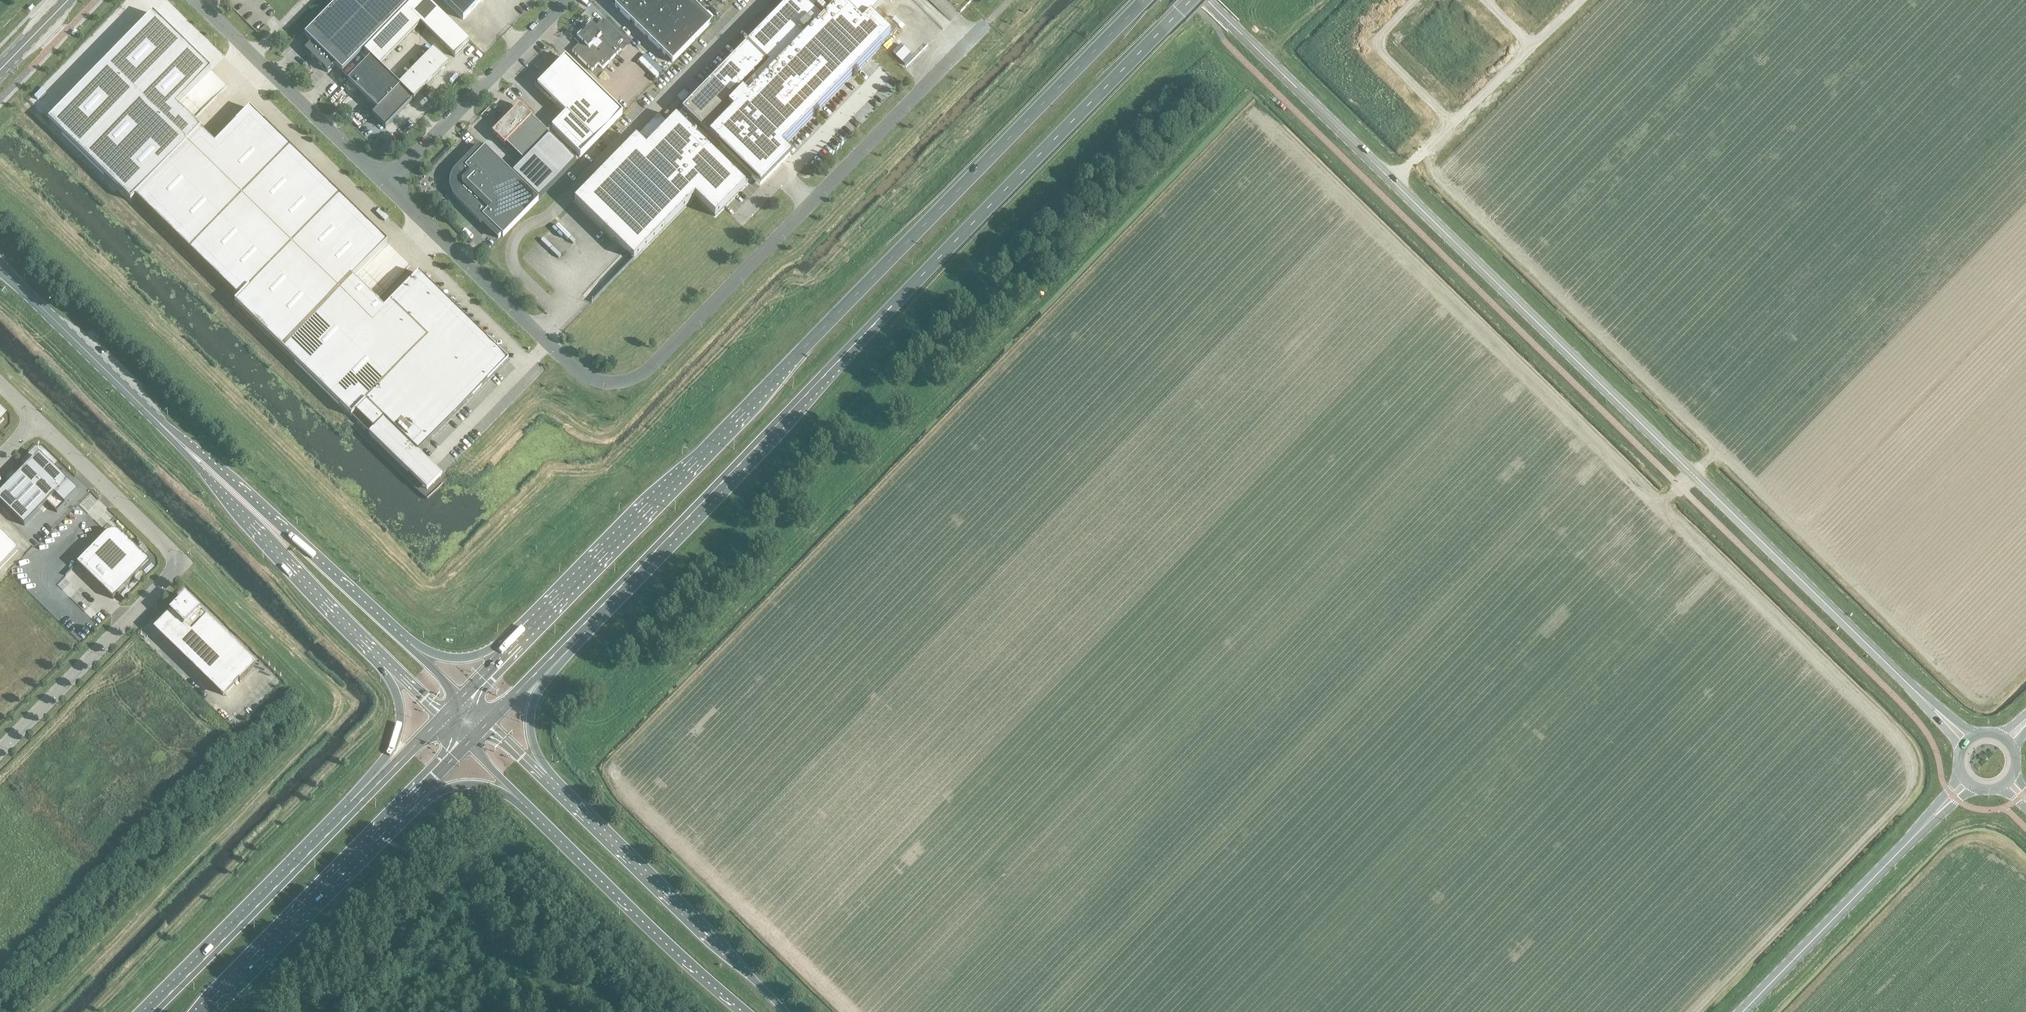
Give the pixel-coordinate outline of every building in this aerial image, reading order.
[(305,51),(328,73),(335,66),(342,73),(414,0),(340,0),(305,36),(312,43),(305,51)] [(429,4),(425,0),(415,0),(399,17),(413,31),(420,24),(415,19),(429,4)] [(463,21),(484,0),(442,0),(463,21)] [(724,208),(752,179),(760,187),(790,157),(781,149),(897,30),(877,10),(887,0),(791,0),(668,126),(658,116),(574,202),(634,260),(695,197),(715,217),(724,208)] [(712,23),(688,0),(621,0),(615,7),(672,63),(712,23)] [(415,19),(420,24),(426,29),(440,15),(429,4),(415,19)] [(153,14),(48,121),(131,202),(135,198),(239,299),(235,303),(351,417),(352,416),(355,413),(373,430),(370,433),(369,434),(408,472),(427,491),(442,476),(425,460),(418,452),(508,361),(419,274),(386,307),(384,309),(375,301),(352,279),(387,243),(250,109),(215,144),(200,130),(176,106),(178,104),(211,71),(153,14)] [(440,15),(426,29),(433,36),(447,22),(440,15)] [(413,31),(399,17),(392,24),(406,38),(413,31)] [(578,45),(572,51),(592,71),(598,65),(603,69),(621,50),(616,46),(623,40),(603,20),(596,26),(592,22),(585,29),(586,30),(586,29),(587,30),(582,36),(581,35),(581,34),(574,41),(578,45)] [(447,22),(433,36),(440,43),(447,36),(454,29),(447,22)] [(406,38),(392,24),(385,31),(399,46),(406,38)] [(447,36),(462,50),(469,43),(454,29),(447,36)] [(399,46),(385,31),(378,38),(392,53),(399,46)] [(447,36),(440,43),(455,57),(462,50),(447,36)] [(908,54),(916,45),(906,37),(898,46),(908,54)] [(392,53),(378,38),(371,46),(385,60),(392,53)] [(385,60),(371,46),(364,53),(370,59),(378,67),(379,67),(385,60)] [(426,58),(441,72),(448,64),(434,50),(426,58)] [(419,65),(434,79),(441,72),(426,58),(419,65)] [(378,67),(370,59),(348,82),(359,92),(377,111),(379,109),(386,102),(393,95),(400,88),(398,86),(379,67),(378,67)] [(535,87),(550,103),(552,101),(566,115),(552,129),(580,157),(622,114),(565,59),(551,73),(550,72),(535,87)] [(649,65),(658,74),(662,71),(653,62),(649,65)] [(434,79),(419,65),(412,72),(427,86),(434,79)] [(427,86),(412,72),(405,79),(420,93),(427,86)] [(405,79),(398,86),(400,88),(413,100),(413,101),(413,100),(420,93),(405,79)] [(393,95),(386,102),(399,114),(406,107),(413,100),(400,88),(393,95)] [(377,111),(372,116),(385,129),(392,121),(399,114),(386,102),(379,109),(377,111)] [(549,136),(531,118),(530,117),(529,118),(518,107),(517,108),(519,109),(513,115),(512,114),(512,113),(511,114),(513,115),(495,134),(506,145),(524,162),(513,174),(539,199),(575,162),(549,136)] [(451,180),(453,180),(453,189),(451,190),(452,191),(452,193),(453,194),(454,195),(455,197),(456,198),(481,223),(485,219),(503,237),(538,201),(485,148),(465,168),(462,164),(455,171),(454,172),(453,174),(453,175),(452,176),(451,178),(451,180)] [(47,503),(55,495),(65,505),(76,493),(66,483),(39,457),(28,468),(27,467),(0,494),(0,502),(24,526),(47,503)] [(105,536),(77,564),(113,599),(150,562),(123,536),(119,533),(116,532),(112,532),(108,534),(105,536)] [(18,551),(0,533),(0,569),(18,551)] [(239,680),(240,681),(255,665),(185,597),(170,613),(171,614),(155,630),(223,696),(239,680)]
